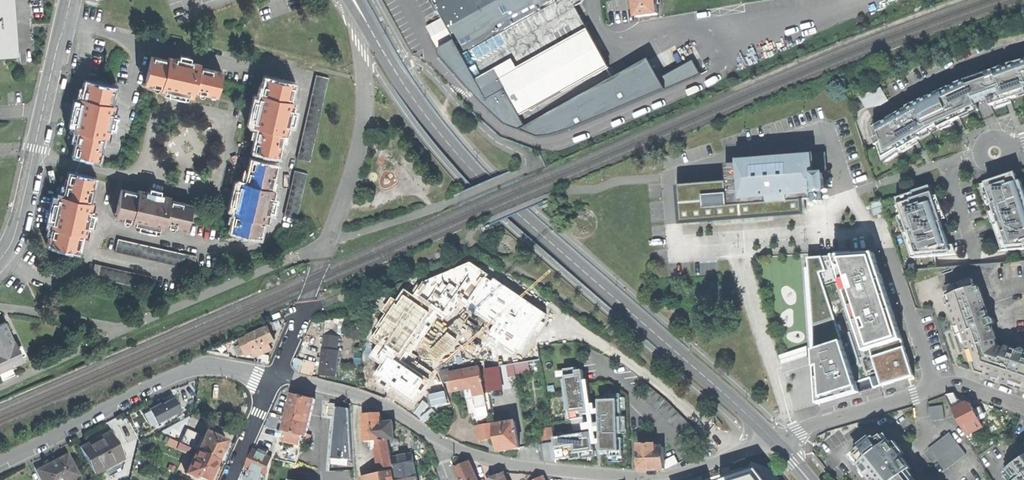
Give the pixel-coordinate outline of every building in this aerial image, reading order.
[(1,51),(1,54),(14,53),(11,15),(10,0),(0,0),(0,51),(1,51)] [(492,113),(506,126),(541,137),(571,129),(700,75),(694,62),(661,79),(649,60),(615,79),(575,9),(584,4),(585,0),(431,0),(442,20),(427,27),(439,50),(440,56),(492,113)] [(659,15),(657,0),(636,0),(638,18),(659,15)] [(925,10),(923,5),(913,9),(915,14),(925,10)] [(151,55),(146,77),(154,79),(153,84),(161,86),(161,89),(169,90),(185,94),(193,96),(194,90),(210,93),(211,88),(219,89),(223,71),(200,66),(201,63),(193,61),(193,60),(176,56),(175,57),(168,55),(168,59),(151,55)] [(966,80),(975,101),(982,99),(989,97),(992,106),(1004,102),(1023,96),(1023,62),(975,78),(966,80)] [(315,75),(314,82),(327,84),(328,78),(315,75)] [(259,150),(278,154),(282,131),(285,131),(286,124),(288,124),(291,109),(290,109),(291,101),(289,101),(293,83),(270,79),(269,88),(263,87),(262,94),(260,94),(258,100),(255,117),(253,125),(259,126),(255,141),(261,142),(259,150)] [(966,80),(875,129),(883,161),(916,142),(957,119),(978,107),(975,101),(966,80)] [(314,82),(312,88),(325,91),(327,84),(314,82)] [(75,121),(73,129),(79,130),(76,146),(81,147),(79,154),(98,159),(103,136),(106,136),(108,129),(109,129),(112,113),(111,113),(113,105),(110,104),(114,88),(92,83),(91,90),(85,89),(83,98),(80,97),(79,105),(75,121)] [(868,111),(889,100),(882,86),(861,97),(868,111)] [(312,88),(311,94),(324,97),(325,91),(312,88)] [(311,94),(309,101),(322,104),(324,97),(311,94)] [(309,101),(308,108),(321,110),(322,104),(309,101)] [(308,108),(307,114),(319,117),(321,110),(308,108)] [(307,114),(305,121),(318,124),(319,117),(307,114)] [(305,121),(304,127),(317,130),(318,124),(305,121)] [(304,127),(302,134),(315,137),(317,130),(304,127)] [(302,134),(301,140),(314,143),(315,137),(302,134)] [(301,140),(299,147),(312,150),(314,143),(301,140)] [(299,147),(298,154),(311,156),(312,150),(299,147)] [(683,185),(686,222),(747,218),(809,213),(808,200),(830,198),(828,174),(831,174),(829,153),(742,160),(742,163),(729,164),(731,181),(683,185)] [(297,159),(310,162),(311,156),(298,154),(297,159)] [(238,223),(237,231),(259,235),(263,219),(265,219),(267,212),(268,212),(271,196),(270,195),(272,188),(270,187),(275,164),(256,161),(254,169),(249,168),(246,181),(240,180),(238,188),(235,204),(233,212),(235,213),(233,221),(238,223)] [(981,184),(992,215),(1004,250),(1023,249),(1023,190),(1016,173),(981,184)] [(55,245),(77,250),(81,233),(84,233),(86,226),(87,226),(91,210),(89,209),(91,201),(88,201),(94,178),(76,174),(74,182),(68,181),(64,196),(58,194),(56,202),(52,218),(51,226),(54,226),(51,236),(57,238),(55,245)] [(292,183),(290,189),(303,192),(304,186),(292,183)] [(914,257),(954,255),(938,205),(931,185),(895,201),(914,257)] [(124,212),(123,217),(132,219),(132,221),(139,223),(156,226),(164,228),(165,222),(180,226),(181,221),(189,222),(193,204),(170,199),(170,195),(139,189),(138,192),(120,188),(116,210),(124,212)] [(290,189),(289,196),(302,199),(303,192),(290,189)] [(289,196),(287,202),(300,205),(302,199),(289,196)] [(287,202),(286,209),(299,212),(300,205),(287,202)] [(285,215),(297,218),(299,212),(286,209),(285,215)] [(115,250),(121,252),(124,239),(118,237),(115,250)] [(121,252),(128,253),(131,240),(124,239),(121,252)] [(128,253),(134,255),(137,241),(131,240),(128,253)] [(134,255),(141,256),(143,243),(137,241),(134,255)] [(141,256),(147,258),(150,244),(143,243),(141,256)] [(147,258),(154,259),(157,246),(150,244),(147,258)] [(154,259),(160,260),(163,247),(157,246),(154,259)] [(160,260),(167,262),(169,248),(163,247),(160,260)] [(167,262),(173,263),(176,250),(169,248),(167,262)] [(173,263),(180,265),(183,251),(176,250),(173,263)] [(180,265),(186,266),(189,253),(183,251),(180,265)] [(186,266),(194,268),(197,255),(189,253),(186,266)] [(877,253),(830,255),(864,354),(872,352),(906,342),(877,253)] [(830,255),(807,256),(817,404),(883,385),(872,352),(864,354),(830,255)] [(97,277),(104,279),(107,265),(100,264),(97,277)] [(104,279),(110,280),(113,267),(107,265),(104,279)] [(110,280),(117,282),(120,268),(113,267),(110,280)] [(117,282),(123,283),(126,270),(120,268),(117,282)] [(123,283),(129,284),(132,271),(126,270),(123,283)] [(129,284),(136,286),(139,273),(132,271),(129,284)] [(136,286),(143,287),(146,274),(139,273),(136,286)] [(143,287),(149,289),(152,275),(146,274),(143,287)] [(1023,350),(1022,350),(1020,351),(1020,352),(1006,348),(1006,350),(998,348),(996,341),(997,341),(993,327),(994,326),(995,325),(995,323),(995,321),(993,320),(991,320),(982,294),(978,295),(973,280),(946,289),(962,336),(965,335),(967,341),(978,373),(1012,384),(1015,376),(1018,377),(1021,378),(1019,384),(1023,385),(1023,350)] [(418,313),(454,313),(454,296),(418,296),(418,299),(418,313)] [(407,314),(418,313),(418,299),(407,299),(407,314)] [(475,306),(478,327),(506,322),(510,347),(511,355),(531,353),(527,330),(524,331),(522,320),(528,319),(528,315),(529,312),(529,309),(528,307),(525,304),(525,299),(515,300),(502,299),(503,302),(475,306)] [(1,378),(13,372),(9,364),(23,358),(17,345),(13,347),(10,341),(7,335),(9,334),(3,320),(0,321),(0,376),(1,378)] [(267,326),(268,327),(269,327),(270,331),(273,330),(275,329),(271,322),(267,324),(267,326)] [(478,327),(480,339),(481,345),(482,352),(510,347),(506,322),(478,327)] [(325,332),(338,334),(339,325),(327,323),(325,332)] [(240,340),(246,355),(252,352),(256,350),(255,348),(268,342),(274,340),(272,335),(270,331),(269,327),(268,327),(240,340)] [(324,335),(323,348),(337,350),(339,336),(324,335)] [(388,363),(407,363),(408,340),(370,339),(369,362),(388,363)] [(272,349),(268,342),(255,348),(256,350),(252,352),(255,357),(264,353),(272,349)] [(916,376),(906,342),(872,352),(883,385),(916,376)] [(238,356),(244,353),(240,345),(234,347),(238,356)] [(462,365),(483,361),(482,352),(481,345),(471,346),(459,348),(462,365)] [(326,375),(336,376),(338,350),(337,350),(323,348),(322,348),(319,374),(326,375)] [(451,381),(453,391),(459,390),(464,389),(482,386),(479,367),(450,373),(451,381)] [(485,369),(487,380),(499,378),(498,367),(485,369)] [(444,382),(451,381),(450,373),(449,368),(439,370),(444,382)] [(439,371),(427,375),(431,385),(433,391),(433,392),(445,389),(439,371)] [(501,390),(499,378),(487,380),(489,392),(501,390)] [(484,394),(482,386),(464,389),(465,392),(472,391),(473,396),(484,394)] [(450,403),(445,389),(433,392),(439,406),(444,405),(450,403)] [(486,406),(484,394),(473,396),(475,408),(486,406)] [(549,402),(550,414),(593,410),(629,406),(627,394),(549,402)] [(954,394),(945,396),(967,435),(982,427),(978,418),(973,409),(965,413),(954,394)] [(172,395),(141,410),(151,428),(182,412),(172,395)] [(283,430),(306,435),(314,399),(305,397),(296,395),(291,398),(283,430)] [(931,421),(944,419),(942,405),(929,407),(931,421)] [(337,406),(332,457),(354,459),(351,407),(337,406)] [(629,406),(593,410),(594,427),(630,424),(629,406)] [(550,414),(553,431),(568,430),(571,430),(594,427),(593,410),(550,414)] [(371,413),(362,414),(364,441),(370,440),(382,440),(381,422),(381,412),(371,413)] [(392,421),(381,422),(382,440),(388,439),(394,439),(392,421)] [(496,438),(498,451),(508,449),(520,447),(515,422),(494,425),(496,438)] [(486,440),(496,438),(494,425),(494,423),(476,426),(479,441),(486,440)] [(304,442),(306,435),(283,430),(278,429),(277,436),(302,441),(304,442)] [(180,443),(183,444),(188,433),(189,432),(185,430),(180,443)] [(553,431),(554,443),(557,462),(572,463),(569,439),(568,430),(553,431)] [(81,447),(96,474),(107,468),(115,463),(113,459),(123,453),(111,431),(100,437),(101,439),(96,442),(91,445),(90,442),(81,447)] [(206,431),(197,451),(218,459),(220,454),(222,450),(226,449),(228,445),(226,442),(227,440),(206,431)] [(183,444),(190,447),(196,436),(188,433),(183,444)] [(928,449),(936,460),(942,456),(947,452),(952,448),(957,443),(949,433),(928,449)] [(907,473),(912,469),(889,441),(887,442),(882,435),(876,440),(874,437),(858,450),(860,452),(854,457),(869,474),(867,476),(870,479),(912,479),(907,473)] [(297,463),(302,441),(277,436),(272,457),(274,458),(295,463),(297,463)] [(167,444),(176,448),(178,442),(170,438),(167,444)] [(394,469),(388,439),(382,440),(370,440),(371,449),(378,448),(382,471),(392,469),(394,469)] [(188,453),(190,447),(183,444),(180,443),(178,442),(176,448),(188,453)] [(540,460),(557,462),(554,443),(538,445),(540,460)] [(966,454),(957,443),(952,448),(960,458),(966,454)] [(638,448),(639,469),(652,469),(664,468),(663,447),(654,447),(638,448)] [(955,462),(960,458),(952,448),(947,452),(955,462)] [(261,473),(268,476),(272,457),(253,449),(249,458),(246,467),(261,473)] [(196,450),(186,473),(195,477),(196,475),(208,479),(209,479),(213,471),(214,471),(215,468),(217,464),(216,464),(218,459),(197,451),(196,450)] [(950,466),(955,462),(947,452),(942,456),(950,466)] [(125,458),(123,453),(113,459),(115,463),(107,468),(110,475),(123,468),(125,458)] [(44,479),(68,479),(79,475),(68,454),(53,461),(38,469),(44,479)] [(944,470),(950,466),(942,456),(936,460),(944,470)] [(1007,469),(1011,475),(1014,479),(1023,479),(1023,457),(1007,469)] [(469,460),(454,467),(460,479),(478,479),(469,460)] [(258,479),(261,473),(246,467),(243,474),(246,475),(258,479)] [(398,479),(418,479),(415,468),(407,469),(396,472),(398,479)] [(392,469),(382,471),(372,473),(374,479),(394,479),(392,469)]
